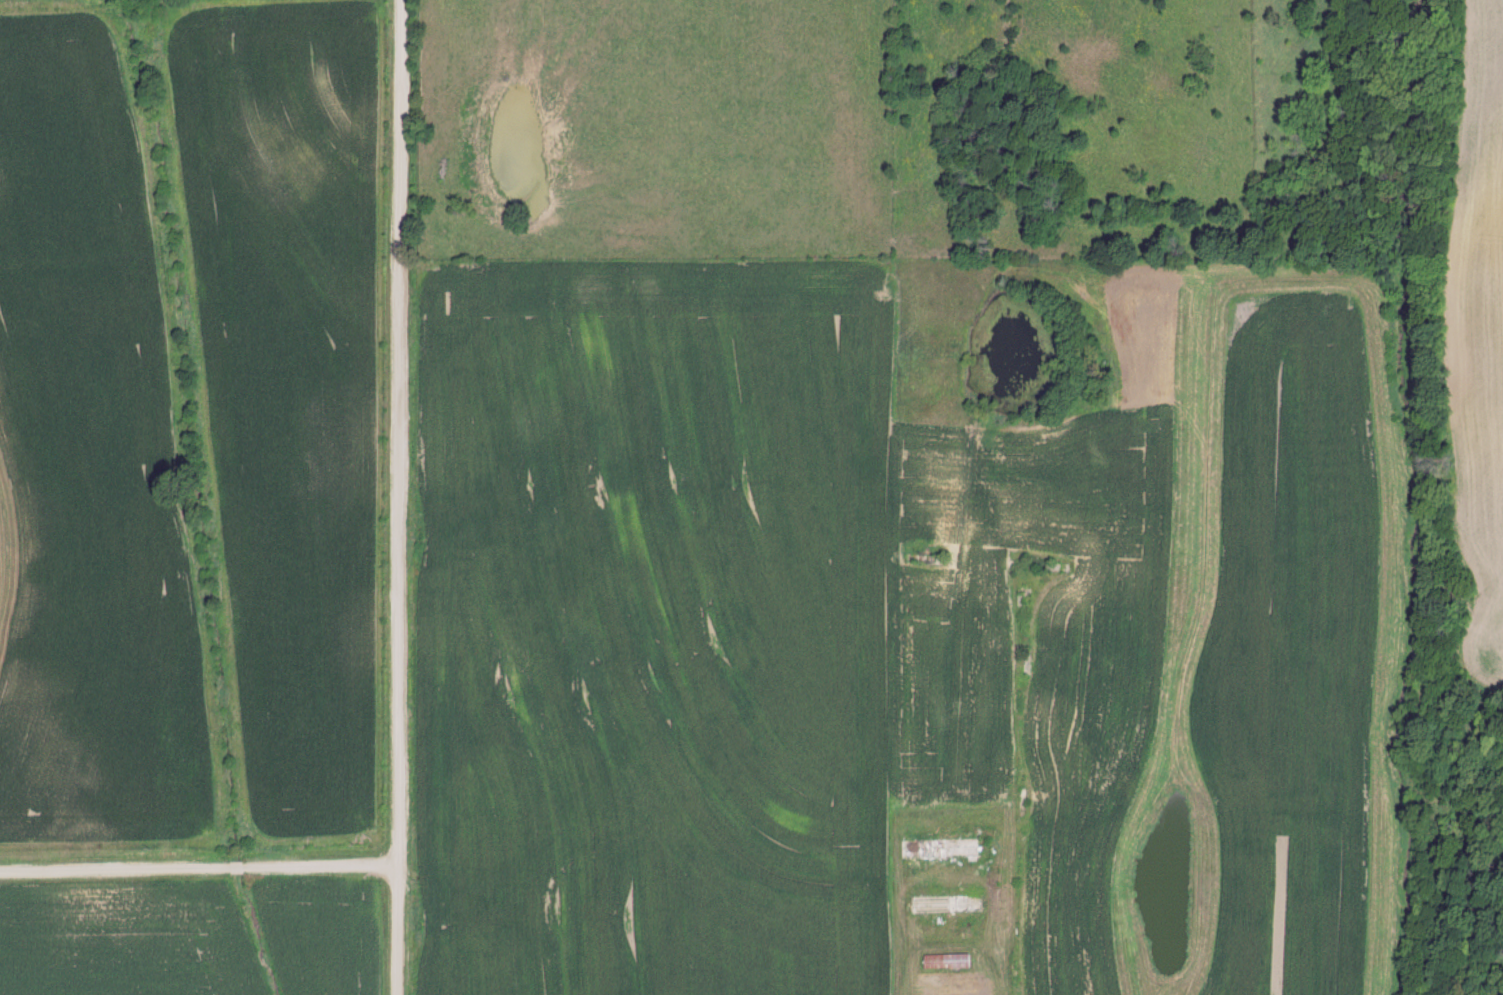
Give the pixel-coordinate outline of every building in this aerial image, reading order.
[(980,857),(980,839),(947,839),(947,857),(980,857)] [(920,969),(966,969),(966,954),(920,954),(920,969)]
